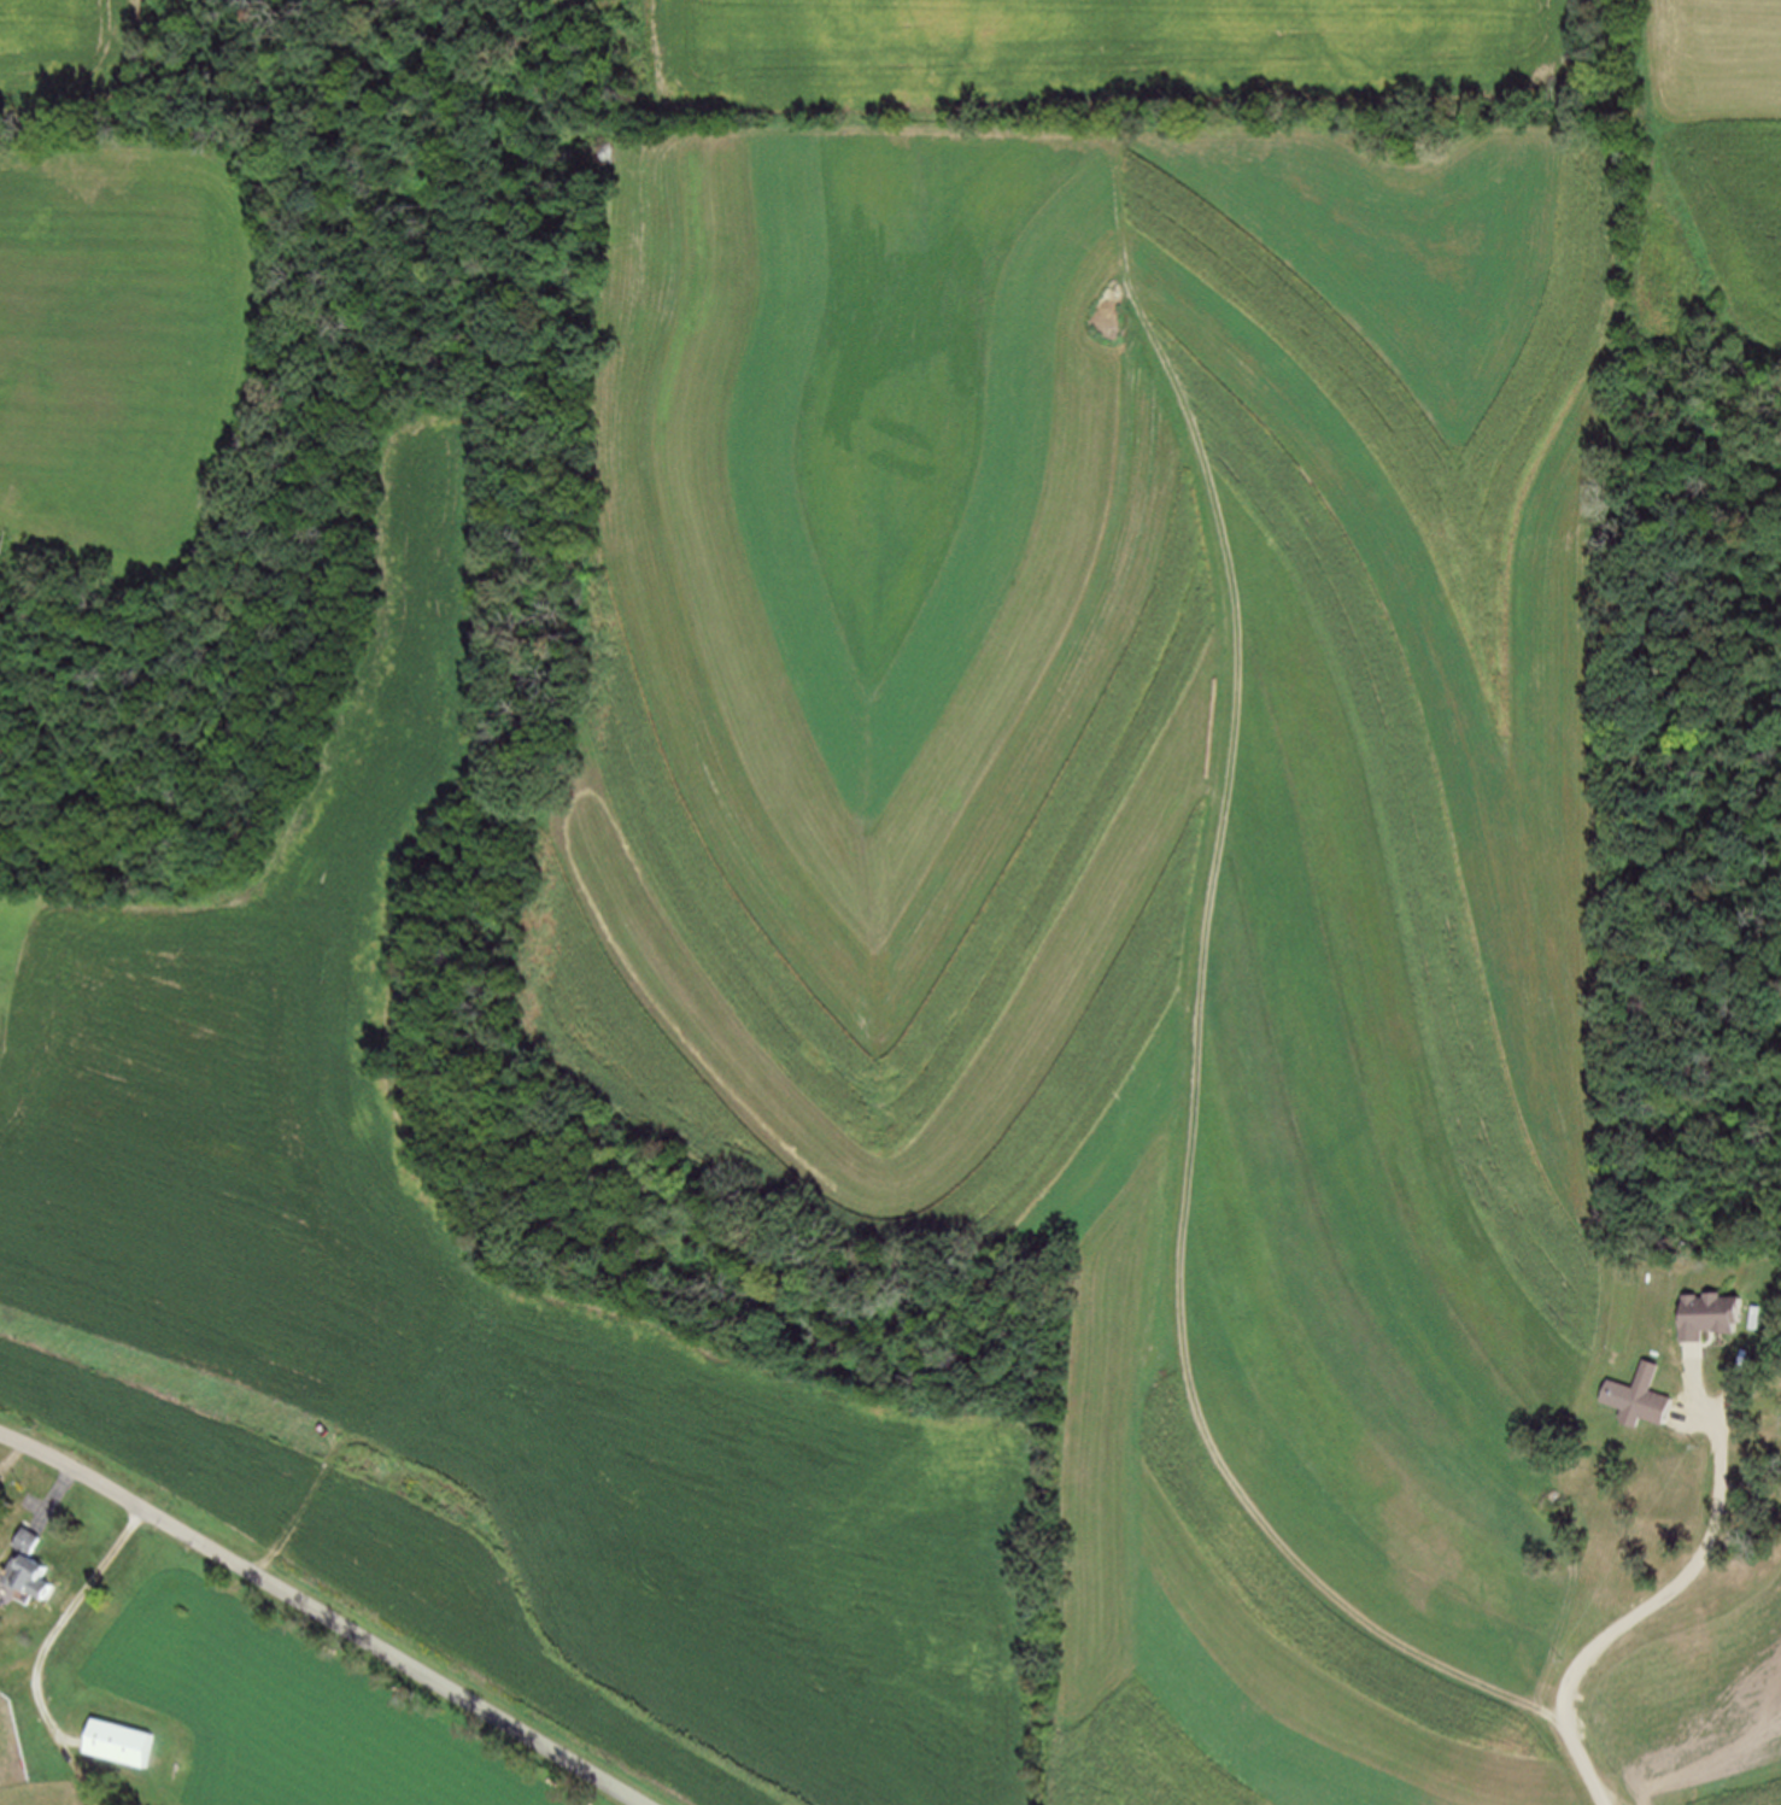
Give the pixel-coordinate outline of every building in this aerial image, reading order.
[(1679,1342),(1677,1294),(1695,1294),(1695,1299),(1700,1299),(1700,1294),(1717,1294),(1717,1299),(1736,1297),(1738,1323),(1728,1323),(1728,1331),(1698,1331),(1699,1342),(1679,1342)] [(1641,1362),(1628,1402),(1621,1400),(1613,1420),(1633,1428),(1636,1418),(1663,1428),(1672,1397),(1647,1389),(1654,1366),(1641,1362)] [(28,1526),(0,1575),(48,1602),(57,1589),(47,1583),(55,1567),(35,1557),(46,1537),(28,1526)] [(93,1717),(86,1750),(143,1764),(152,1731),(93,1717)]
